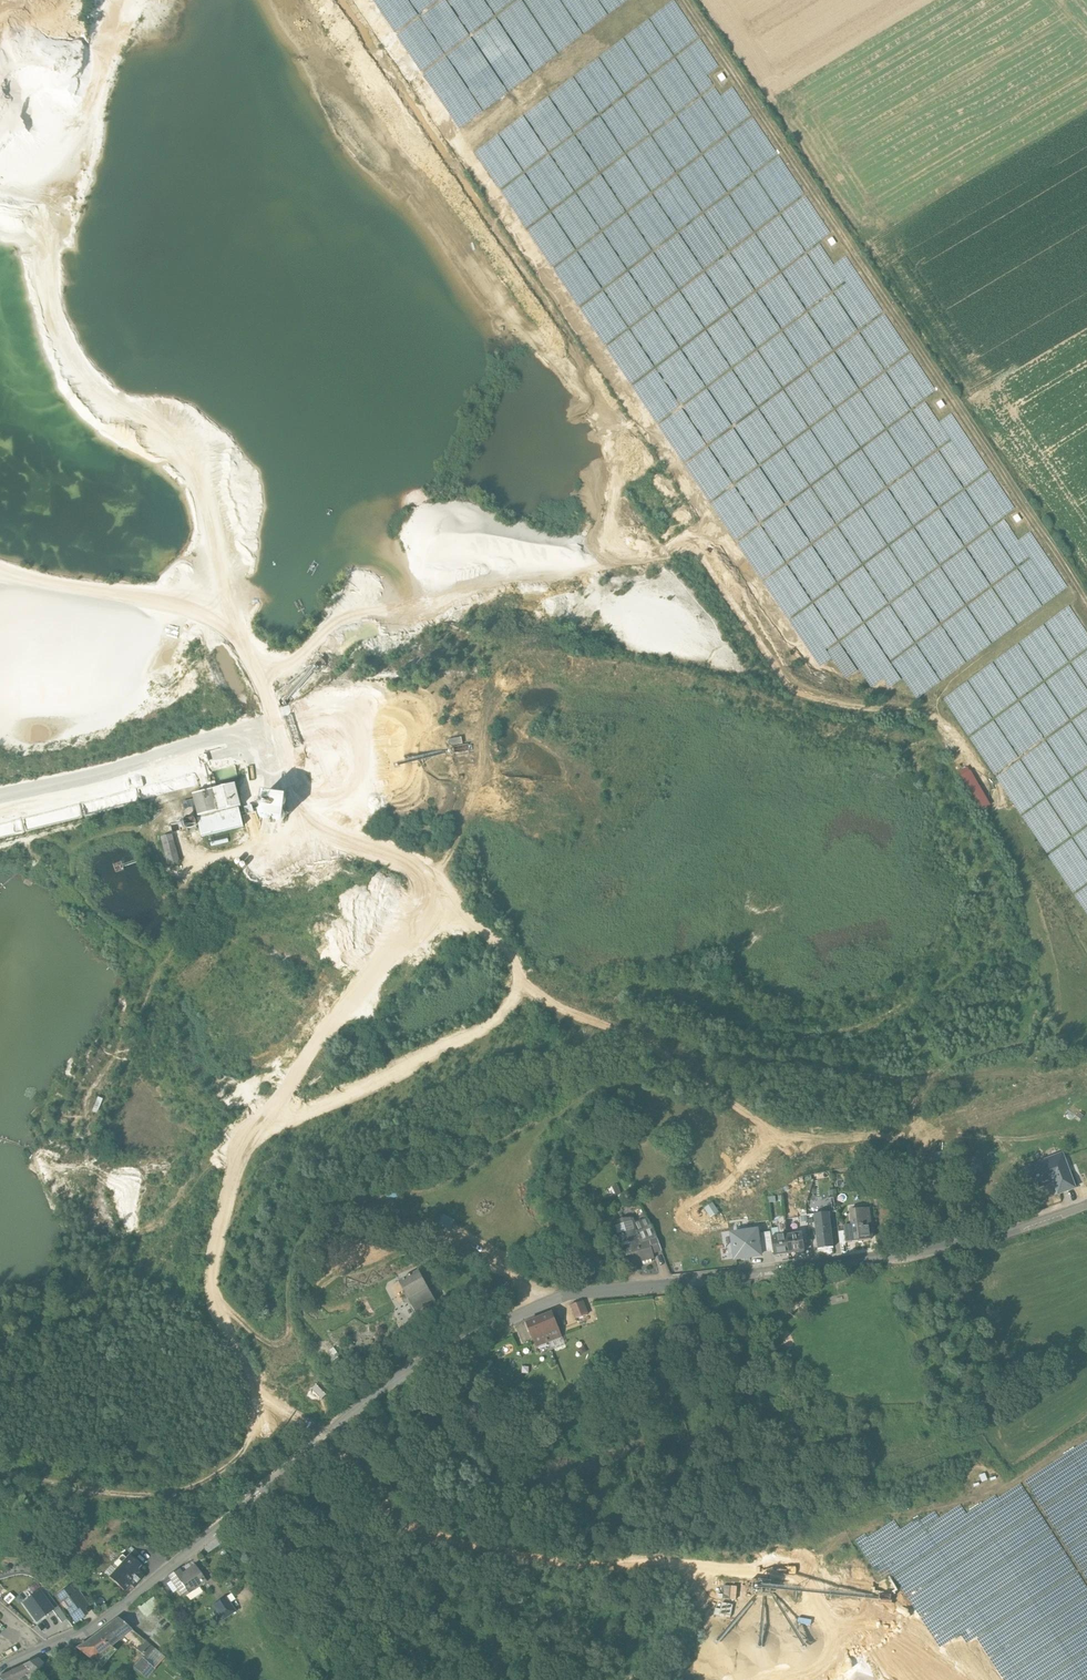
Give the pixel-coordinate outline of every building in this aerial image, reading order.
[(235,785),(193,795),(194,801),(198,815),(199,819),(197,819),(201,837),(243,827),(238,808),(240,808),(235,785)] [(258,821),(285,822),(286,798),(259,797),(258,821)] [(194,801),(183,803),(186,818),(198,815),(194,801)] [(162,841),(169,866),(179,864),(173,839),(162,841)] [(91,1110),(97,1113),(102,1099),(96,1097),(91,1110)] [(1064,1166),(1031,1179),(1039,1201),(1057,1194),(1060,1203),(1076,1197),(1064,1166)] [(805,1196),(797,1204),(803,1210),(811,1202),(805,1196)] [(707,1216),(714,1226),(722,1219),(715,1210),(707,1216)] [(871,1217),(852,1220),(854,1239),(846,1240),(847,1252),(873,1249),(872,1236),(871,1217)] [(447,1222),(444,1231),(456,1235),(459,1227),(447,1222)] [(831,1222),(816,1224),(818,1241),(833,1239),(831,1222)] [(797,1227),(788,1228),(789,1236),(798,1235),(797,1227)] [(632,1247),(640,1275),(661,1269),(658,1258),(668,1255),(662,1234),(642,1240),(639,1228),(620,1234),(624,1249),(632,1247)] [(782,1245),(775,1246),(777,1264),(792,1262),(790,1242),(789,1236),(788,1228),(780,1229),(782,1245)] [(833,1239),(818,1241),(820,1259),(835,1257),(833,1239)] [(732,1244),(735,1274),(765,1271),(764,1263),(773,1262),(771,1242),(761,1244),(760,1241),(732,1244)] [(805,1242),(792,1244),(792,1242),(790,1242),(792,1262),(807,1260),(805,1242)] [(426,1279),(406,1290),(412,1301),(408,1303),(411,1309),(415,1307),(415,1306),(434,1295),(426,1279)] [(586,1313),(577,1316),(582,1330),(590,1327),(586,1313)] [(556,1321),(541,1327),(550,1350),(565,1344),(562,1336),(561,1336),(561,1334),(556,1321)] [(541,1327),(531,1331),(536,1344),(540,1354),(550,1350),(541,1327)] [(583,1383),(569,1389),(575,1402),(580,1400),(577,1394),(586,1390),(583,1383)] [(546,1398),(532,1403),(535,1410),(549,1405),(546,1398)] [(139,1566),(129,1557),(107,1580),(123,1594),(130,1587),(133,1589),(144,1578),(135,1570),(139,1566)] [(194,1567),(181,1576),(178,1572),(168,1579),(182,1599),(205,1584),(194,1567)] [(80,1569),(72,1575),(77,1583),(85,1577),(80,1569)] [(71,1595),(68,1590),(58,1598),(76,1622),(84,1616),(83,1614),(83,1611),(71,1595)] [(727,1590),(725,1604),(740,1605),(741,1592),(727,1590)] [(88,1607),(76,1591),(71,1595),(83,1611),(88,1607)] [(37,1594),(22,1605),(36,1624),(52,1613),(37,1594)] [(234,1613),(225,1598),(217,1603),(223,1612),(227,1618),(234,1613)] [(152,1600),(138,1610),(142,1616),(156,1605),(152,1600)] [(725,1607),(722,1619),(733,1622),(736,1610),(725,1607)] [(223,1612),(218,1616),(222,1621),(227,1618),(223,1612)] [(117,1621),(96,1637),(109,1649),(130,1632),(117,1621)] [(109,1649),(96,1637),(77,1650),(101,1669),(106,1660),(114,1652),(109,1649)] [(163,1659),(144,1643),(136,1651),(144,1657),(133,1670),(144,1679),(163,1659)] [(78,1667),(69,1659),(65,1663),(74,1671),(78,1667)] [(35,1661),(22,1667),(29,1674),(32,1677),(41,1667),(35,1661)] [(29,1674),(22,1667),(17,1670),(21,1679),(29,1674)] [(0,1677),(0,1679),(18,1679),(15,1671),(0,1677)]
